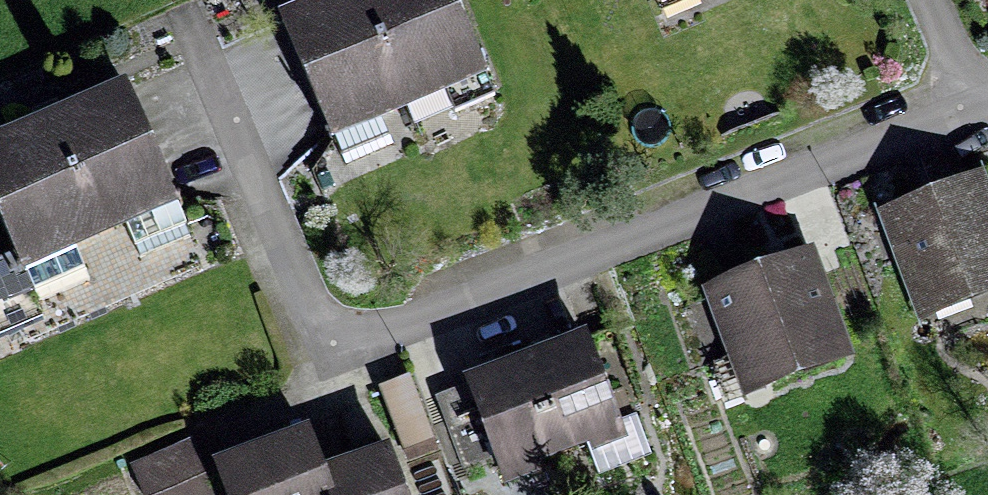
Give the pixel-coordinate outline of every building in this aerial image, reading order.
[(447,0),(324,0),(277,20),(336,174),(493,102),(447,0)] [(120,87),(0,141),(0,241),(8,261),(0,264),(0,346),(199,261),(120,87)] [(963,186),(886,215),(919,304),(987,277),(987,252),(963,186)] [(831,346),(795,257),(704,292),(732,358),(744,351),(754,379),(831,346)] [(604,327),(520,358),(556,450),(582,441),(593,468),(638,450),(618,400),(633,395),(604,327)] [(514,361),(428,392),(455,463),(487,451),(494,469),(549,452),(514,361)] [(213,466),(223,494),(322,494),(299,432),(213,466)] [(126,462),(137,494),(148,494),(200,477),(184,440),(126,462)] [(383,448),(319,472),(327,494),(401,494),(383,448)]
